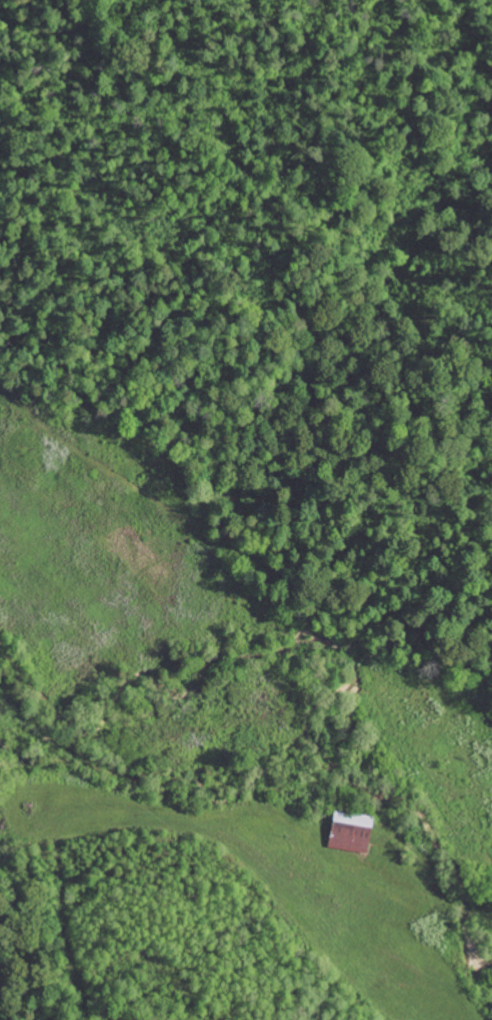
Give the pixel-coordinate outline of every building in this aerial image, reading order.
[(380,817),(341,809),(334,846),(373,854),(380,817)]
